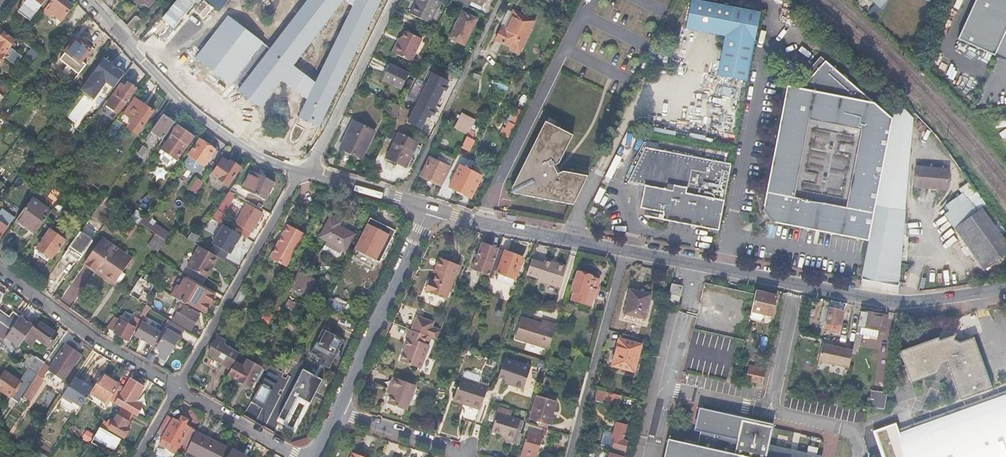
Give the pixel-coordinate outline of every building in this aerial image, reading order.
[(20,3),(36,14),(41,7),(46,0),(22,0),(20,3)] [(41,7),(45,10),(43,13),(49,18),(52,15),(61,21),(72,7),(63,0),(46,0),(41,7)] [(207,1),(219,11),(224,5),(218,0),(207,0),(207,1)] [(237,88),(260,106),(281,80),(292,65),(343,0),(306,0),(237,88)] [(286,9),(292,0),(277,0),(275,2),(286,9)] [(382,0),(356,0),(315,83),(307,100),(299,117),(320,127),(382,0)] [(437,0),(416,0),(410,14),(428,23),(439,1),(437,0)] [(700,0),(691,0),(685,29),(725,37),(717,76),(747,82),(761,13),(700,0)] [(883,11),(889,0),(870,0),(883,11)] [(959,43),(1005,64),(1005,0),(977,0),(959,43)] [(506,26),(504,25),(496,40),(511,48),(515,39),(524,43),(535,22),(514,11),(506,26)] [(477,19),(462,12),(448,39),(463,46),(477,19)] [(142,19),(136,14),(127,26),(132,31),(142,19)] [(179,49),(193,30),(172,14),(157,33),(179,49)] [(229,84),(262,42),(228,16),(195,57),(229,84)] [(10,25),(7,30),(17,38),(21,33),(10,25)] [(397,44),(394,43),(390,52),(410,62),(421,39),(403,31),(400,38),(397,44)] [(0,38),(0,53),(3,55),(2,57),(15,66),(21,57),(9,48),(14,41),(3,34),(0,38)] [(524,43),(515,39),(511,48),(520,52),(524,43)] [(64,54),(64,55),(58,62),(77,78),(85,68),(80,64),(85,58),(87,60),(91,55),(88,53),(90,51),(75,40),(64,54)] [(114,89),(124,75),(103,60),(81,91),(94,100),(106,83),(114,89)] [(380,80),(402,88),(409,69),(387,62),(380,80)] [(800,91),(786,88),(762,211),(770,223),(868,242),(892,118),(825,62),(800,91)] [(315,83),(292,65),(281,80),(307,100),(315,83)] [(966,81),(962,92),(971,95),(975,84),(966,81)] [(124,89),(120,86),(106,106),(117,114),(136,89),(128,84),(124,89)] [(714,97),(711,123),(726,125),(731,87),(723,87),(722,98),(714,97)] [(896,95),(892,118),(868,242),(860,279),(893,285),(898,254),(902,208),(904,208),(912,110),(896,95)] [(68,118),(76,122),(87,104),(79,99),(68,118)] [(153,112),(136,99),(124,115),(134,122),(132,125),(139,131),(153,112)] [(410,115),(398,110),(392,122),(403,128),(410,115)] [(174,123),(163,115),(152,132),(163,139),(174,123)] [(116,121),(110,116),(104,125),(110,129),(116,121)] [(473,123),(459,119),(453,130),(466,137),(468,133),(473,123)] [(994,121),(995,128),(1005,127),(1005,120),(994,121)] [(122,125),(116,121),(110,129),(107,134),(113,138),(122,125)] [(371,136),(350,125),(339,148),(359,159),(371,136)] [(193,137),(177,126),(159,154),(162,155),(172,163),(174,164),(193,137)] [(570,142),(542,128),(516,180),(523,184),(522,186),(520,186),(517,187),(516,188),(514,190),(513,192),(513,195),(514,198),(516,200),(517,201),(520,202),(524,202),(526,200),(528,199),(529,196),(532,197),(532,202),(573,204),(587,177),(563,176),(558,181),(552,175),(556,170),(570,142)] [(417,143),(399,134),(387,159),(405,168),(417,143)] [(474,141),(466,137),(461,147),(469,151),(474,141)] [(214,151),(199,141),(184,163),(185,169),(192,174),(198,173),(214,151)] [(146,148),(142,145),(136,153),(140,156),(146,148)] [(378,150),(372,147),(365,161),(371,164),(378,150)] [(643,184),(650,185),(645,208),(663,211),(719,222),(730,164),(644,148),(628,181),(643,184)] [(172,163),(162,155),(159,160),(169,167),(172,163)] [(437,161),(431,158),(422,176),(440,185),(452,161),(440,155),(437,161)] [(228,164),(223,161),(211,176),(228,187),(240,170),(229,163),(228,164)] [(482,176),(459,166),(448,187),(471,198),(482,176)] [(947,169),(915,167),(914,186),(945,188),(947,169)] [(275,183),(251,172),(243,191),(267,201),(275,183)] [(202,184),(195,179),(185,195),(192,200),(202,184)] [(650,185),(643,184),(639,207),(645,208),(650,185)] [(988,265),(1005,253),(1005,244),(968,191),(952,202),(956,207),(950,211),(988,265)] [(235,195),(229,192),(212,218),(220,222),(224,216),(222,214),(235,195)] [(53,210),(34,197),(17,220),(36,233),(53,210)] [(262,213),(248,204),(236,223),(239,226),(251,233),(262,213)] [(0,212),(0,237),(15,217),(3,208),(0,212)] [(719,222),(663,211),(662,219),(717,230),(719,222)] [(155,236),(164,242),(170,233),(145,216),(139,225),(155,236)] [(328,216),(317,237),(325,241),(320,250),(338,259),(351,234),(336,226),(338,221),(328,216)] [(394,231),(373,221),(357,252),(378,263),(394,231)] [(137,228),(129,223),(122,233),(129,239),(137,228)] [(217,256),(224,261),(228,253),(229,254),(240,235),(235,233),(221,224),(206,250),(217,256)] [(251,233),(239,226),(235,233),(247,239),(251,233)] [(304,235),(288,226),(269,259),(286,268),(304,235)] [(64,240),(50,230),(33,254),(48,264),(64,240)] [(200,236),(193,232),(188,240),(195,244),(200,236)] [(80,234),(76,240),(69,250),(81,259),(92,242),(80,234)] [(913,235),(902,234),(901,249),(912,250),(913,235)] [(164,242),(155,236),(148,245),(158,252),(164,242)] [(132,261),(101,240),(83,265),(114,286),(132,261)] [(499,250),(482,245),(473,270),(489,276),(499,250)] [(186,267),(206,279),(211,269),(210,268),(217,256),(206,250),(198,246),(186,267)] [(523,259),(504,252),(494,281),(513,288),(523,259)] [(438,271),(436,275),(434,281),(429,279),(425,290),(428,291),(427,294),(441,299),(444,291),(449,293),(459,267),(439,259),(434,270),(438,271)] [(544,264),(532,261),(527,276),(539,279),(538,282),(559,288),(566,266),(557,263),(556,265),(544,262),(544,264)] [(933,270),(934,286),(950,285),(950,269),(933,270)] [(591,276),(578,272),(572,291),(575,292),(572,301),(591,307),(594,298),(595,299),(598,290),(595,289),(598,279),(590,277),(591,276)] [(314,282),(298,273),(290,288),(306,297),(314,282)] [(147,284),(140,279),(128,297),(133,299),(136,294),(139,296),(147,284)] [(679,286),(672,284),(668,298),(676,299),(679,286)] [(191,292),(192,292),(186,303),(204,314),(214,296),(195,285),(191,292)] [(159,289),(156,297),(165,300),(168,293),(159,289)] [(239,290),(234,301),(240,304),(245,293),(239,290)] [(650,295),(629,290),(624,314),(645,318),(650,295)] [(776,295),(755,291),(749,318),(759,321),(761,319),(762,314),(771,316),(776,295)] [(293,310),(296,302),(288,299),(285,307),(293,310)] [(329,300),(325,307),(342,315),(345,308),(329,300)] [(180,315),(177,313),(173,321),(190,331),(199,315),(184,307),(180,315)] [(839,310),(829,308),(826,324),(835,326),(835,325),(840,326),(843,312),(839,311),(839,310)] [(888,316),(860,310),(854,339),(852,350),(857,351),(861,333),(876,336),(878,330),(884,332),(888,316)] [(10,332),(10,333),(11,332),(20,319),(13,313),(9,318),(0,312),(0,325),(10,332)] [(271,316),(264,312),(257,325),(264,329),(271,316)] [(542,321),(523,315),(516,336),(550,347),(557,323),(543,318),(542,321)] [(429,337),(437,341),(441,331),(432,327),(434,322),(418,316),(412,331),(429,337)] [(21,318),(20,319),(11,332),(18,338),(28,324),(21,318)] [(114,318),(107,329),(128,341),(134,330),(137,332),(141,324),(142,323),(134,318),(129,327),(114,318)] [(58,338),(37,322),(24,341),(45,356),(58,338)] [(137,332),(134,337),(152,347),(160,334),(141,324),(137,332)] [(0,325),(0,345),(10,332),(0,325)] [(182,336),(167,327),(154,349),(160,353),(157,357),(165,362),(182,336)] [(343,338),(322,329),(310,354),(322,360),(320,364),(329,368),(343,338)] [(406,337),(409,338),(400,362),(419,369),(428,346),(426,345),(429,337),(412,331),(409,330),(406,337)] [(940,339),(901,352),(912,384),(939,375),(945,363),(949,365),(961,402),(993,391),(990,382),(985,384),(971,342),(957,347),(954,345),(959,336),(941,342),(940,339)] [(216,338),(207,354),(231,368),(238,354),(222,345),(224,342),(216,338)] [(639,344),(618,339),(611,365),(632,370),(639,344)] [(15,347),(5,340),(0,348),(0,349),(10,355),(15,347)] [(976,340),(971,342),(985,384),(990,382),(976,340)] [(82,354),(68,344),(50,370),(48,373),(63,383),(82,354)] [(848,367),(851,351),(823,345),(820,361),(848,367)] [(26,358),(22,364),(37,375),(44,366),(45,365),(36,358),(34,360),(31,357),(29,360),(26,358)] [(530,367),(504,359),(498,377),(506,379),(513,382),(512,385),(524,389),(530,367)] [(242,367),(235,363),(228,375),(251,388),(261,369),(266,372),(268,366),(259,361),(255,367),(246,361),(242,367)] [(37,376),(36,377),(38,378),(42,381),(48,373),(50,370),(44,366),(37,375),(37,376)] [(765,371),(749,367),(746,381),(762,384),(765,371)] [(0,381),(0,392),(18,404),(36,377),(37,376),(28,370),(19,384),(5,374),(0,381)] [(477,382),(479,375),(464,370),(461,377),(477,382)] [(323,382),(304,371),(279,420),(286,423),(298,399),(311,406),(323,382)] [(119,386),(103,375),(92,392),(91,394),(108,404),(119,386)] [(388,389),(393,391),(391,395),(387,404),(406,411),(416,386),(393,377),(388,389)] [(42,381),(38,378),(23,398),(31,403),(45,383),(42,381)] [(489,387),(462,378),(454,401),(456,402),(457,399),(468,403),(467,406),(481,411),(489,387)] [(80,383),(74,379),(62,398),(80,410),(91,394),(92,392),(86,387),(87,386),(80,382),(80,383)] [(125,392),(123,391),(114,405),(136,418),(143,406),(135,401),(143,388),(132,381),(125,392)] [(592,388),(590,397),(631,407),(628,417),(633,418),(638,400),(592,388)] [(887,393),(872,391),(869,408),(871,408),(879,410),(885,411),(887,393)] [(555,402),(537,396),(530,418),(548,423),(555,402)] [(876,430),(885,456),(1005,456),(1005,396),(899,431),(896,423),(876,430)] [(499,408),(497,413),(491,431),(507,437),(505,441),(513,444),(520,421),(510,418),(512,412),(499,408)] [(672,440),(668,456),(818,456),(816,456),(818,449),(808,447),(806,454),(769,446),(773,427),(743,420),(742,422),(740,422),(730,423),(729,418),(701,411),(697,431),(701,432),(698,446),(683,442),(683,443),(672,440)] [(128,424),(116,417),(108,431),(124,440),(129,432),(125,429),(128,424)] [(633,418),(628,417),(626,426),(624,434),(629,436),(633,418)] [(179,423),(171,418),(157,443),(173,452),(176,447),(178,448),(180,445),(189,429),(184,426),(187,421),(181,418),(179,423)] [(108,425),(104,422),(99,429),(100,429),(104,432),(108,425)] [(543,428),(525,423),(523,430),(529,432),(540,435),(543,428)] [(626,426),(617,424),(610,447),(611,448),(625,451),(629,436),(624,434),(626,426)] [(85,429),(81,439),(90,442),(93,433),(85,429)] [(104,432),(100,429),(94,440),(107,448),(109,446),(115,449),(121,441),(104,432)] [(196,433),(189,429),(180,445),(187,449),(196,433)] [(196,433),(187,449),(201,456),(222,456),(227,448),(196,432),(196,433)] [(529,432),(522,456),(533,456),(533,455),(534,456),(540,435),(529,432)] [(611,448),(608,456),(624,456),(625,451),(611,448)]
